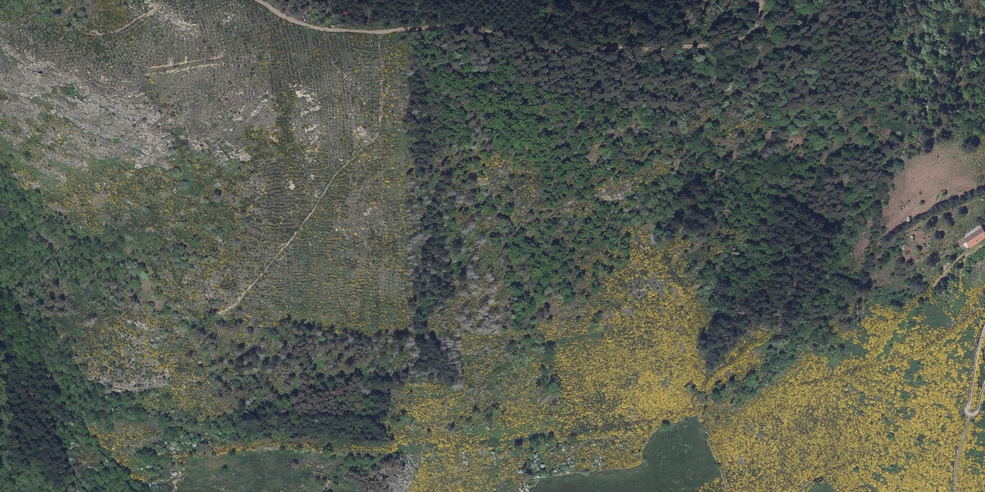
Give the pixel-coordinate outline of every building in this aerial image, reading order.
[(984,238),(984,231),(983,229),(966,240),(970,246),(975,244),(984,238)]
